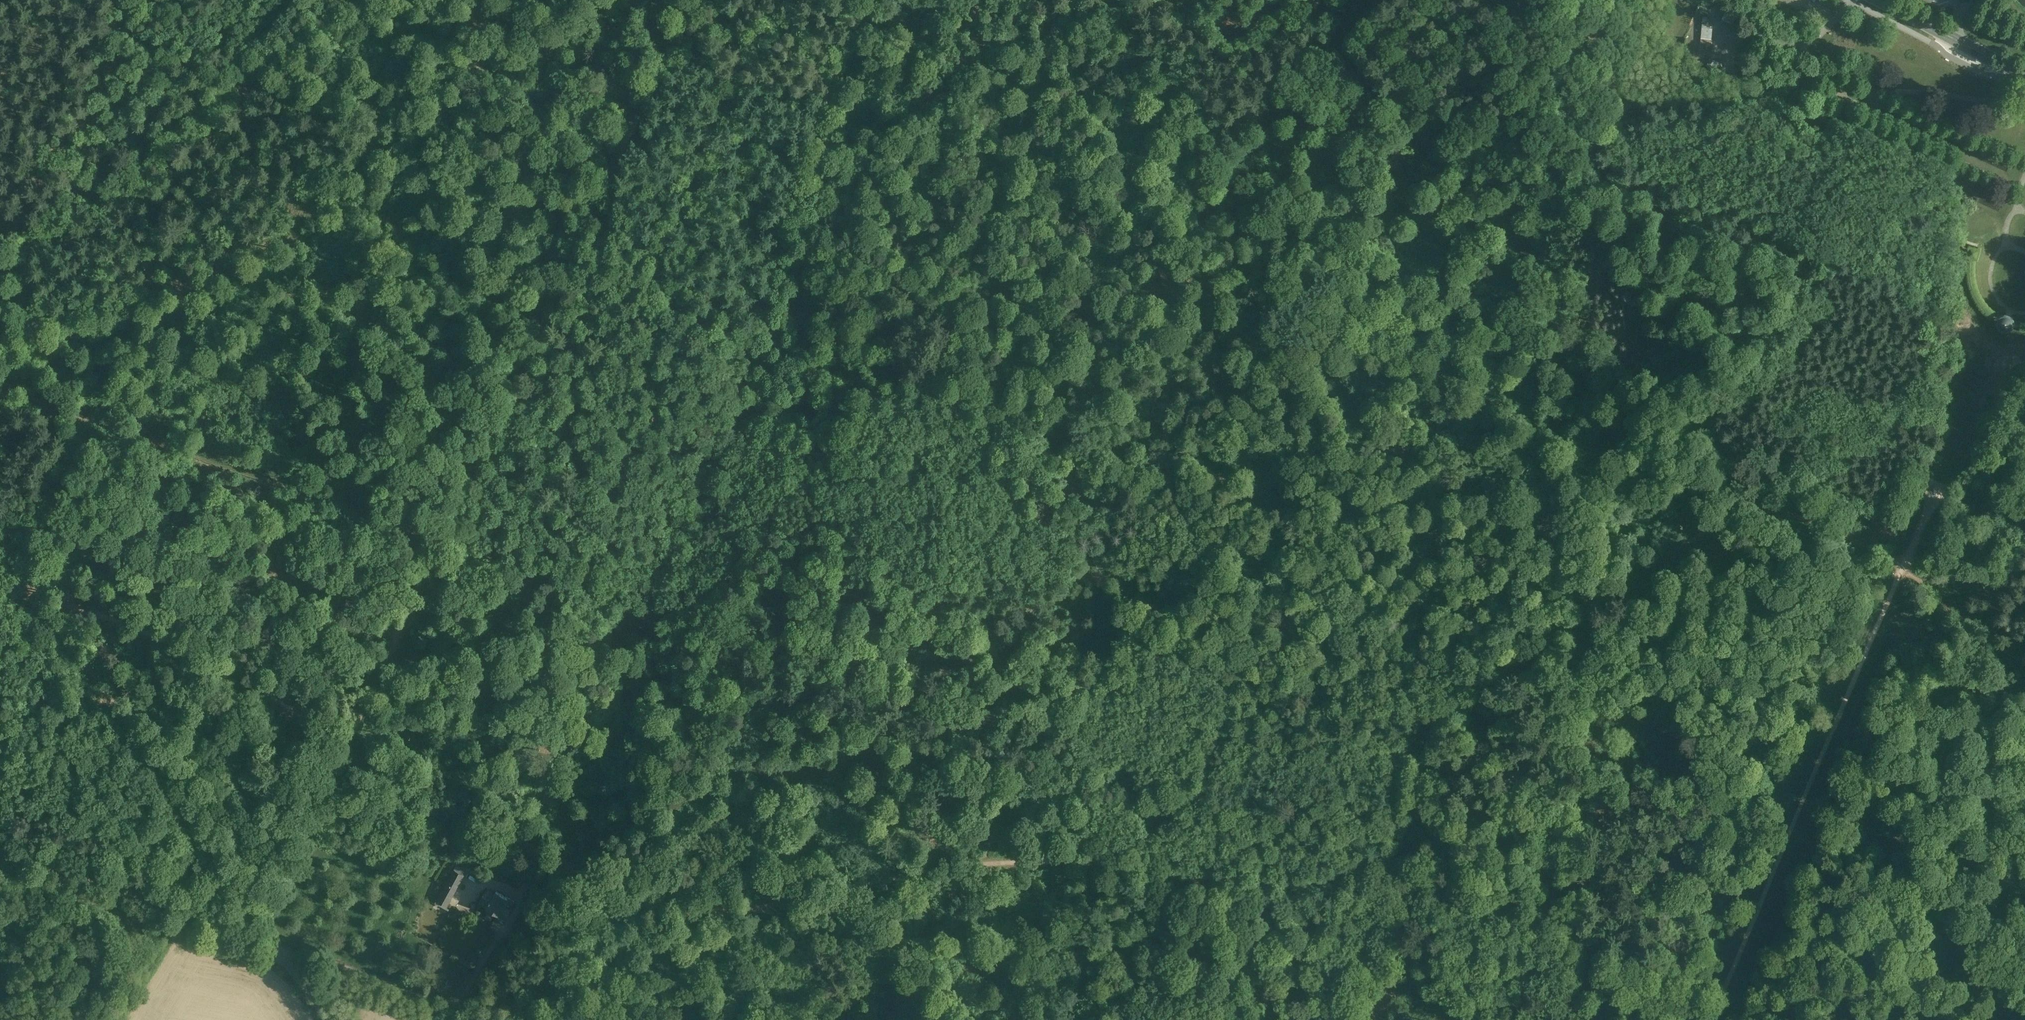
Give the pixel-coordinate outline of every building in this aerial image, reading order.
[(1713,47),(1713,29),(1703,29),(1702,47),(1713,47)] [(2013,327),(2014,323),(2013,320),(2011,317),(2008,315),(2005,315),(2001,315),(1998,317),(1997,320),(1996,324),(1997,327),(1999,330),(2001,332),(2005,332),(2008,332),(2011,330),(2013,327)] [(454,870),(438,899),(448,905),(464,875),(454,870)] [(495,895),(486,890),(478,903),(504,918),(509,910),(510,910),(515,902),(507,898),(507,899),(496,893),(495,895)] [(458,921),(463,911),(455,908),(451,918),(458,921)]
